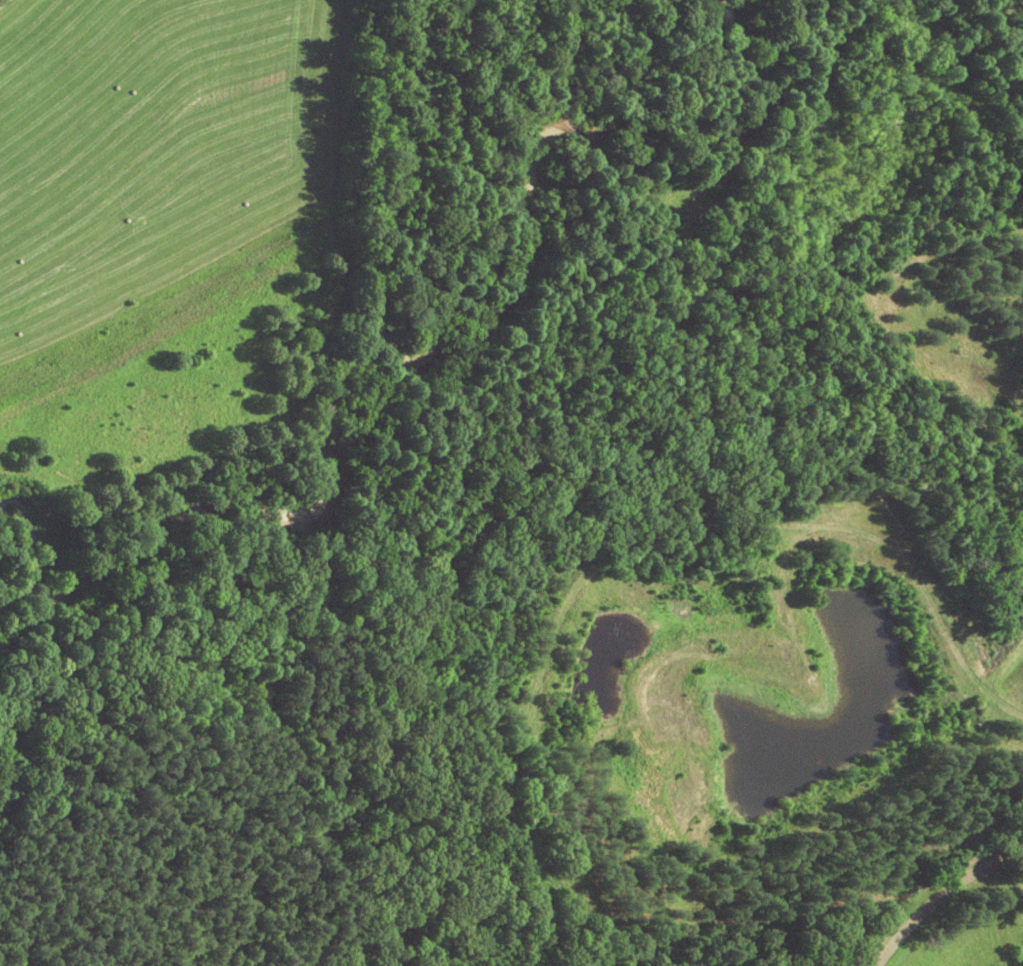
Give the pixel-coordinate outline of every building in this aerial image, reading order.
[(754,508),(744,497),(738,502),(749,514),(754,508)]
